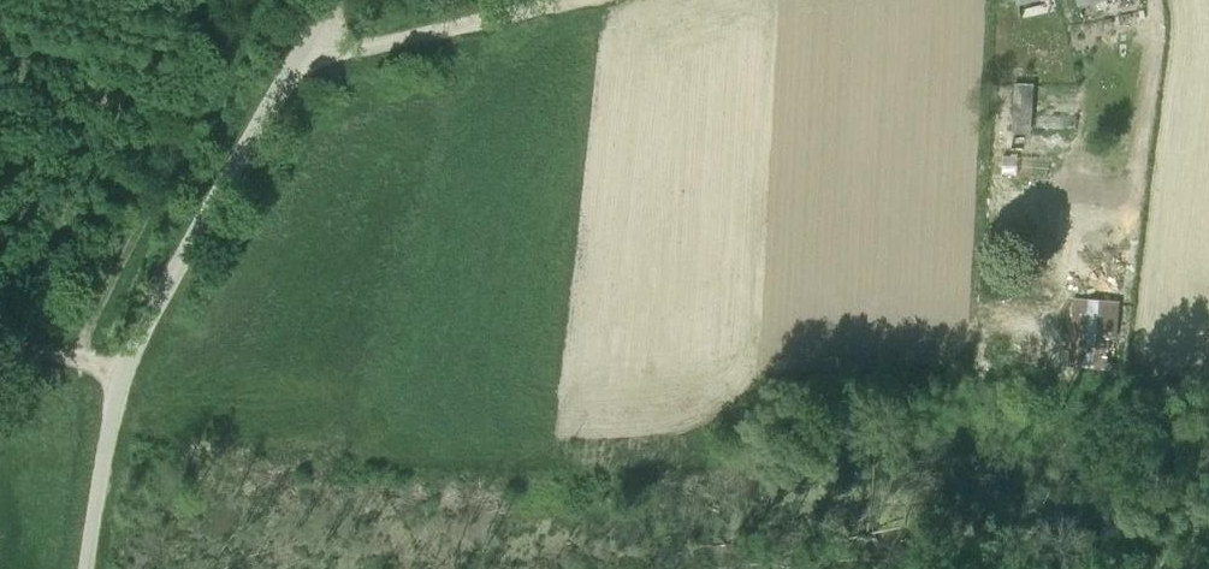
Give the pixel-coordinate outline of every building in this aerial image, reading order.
[(1015,131),(1031,132),(1033,88),(1017,87),(1015,131)] [(1079,367),(1085,303),(1075,302),(1069,367),(1079,367)] [(1079,367),(1106,370),(1112,305),(1085,303),(1079,367)] [(1112,305),(1106,370),(1113,370),(1121,306),(1112,305)]
